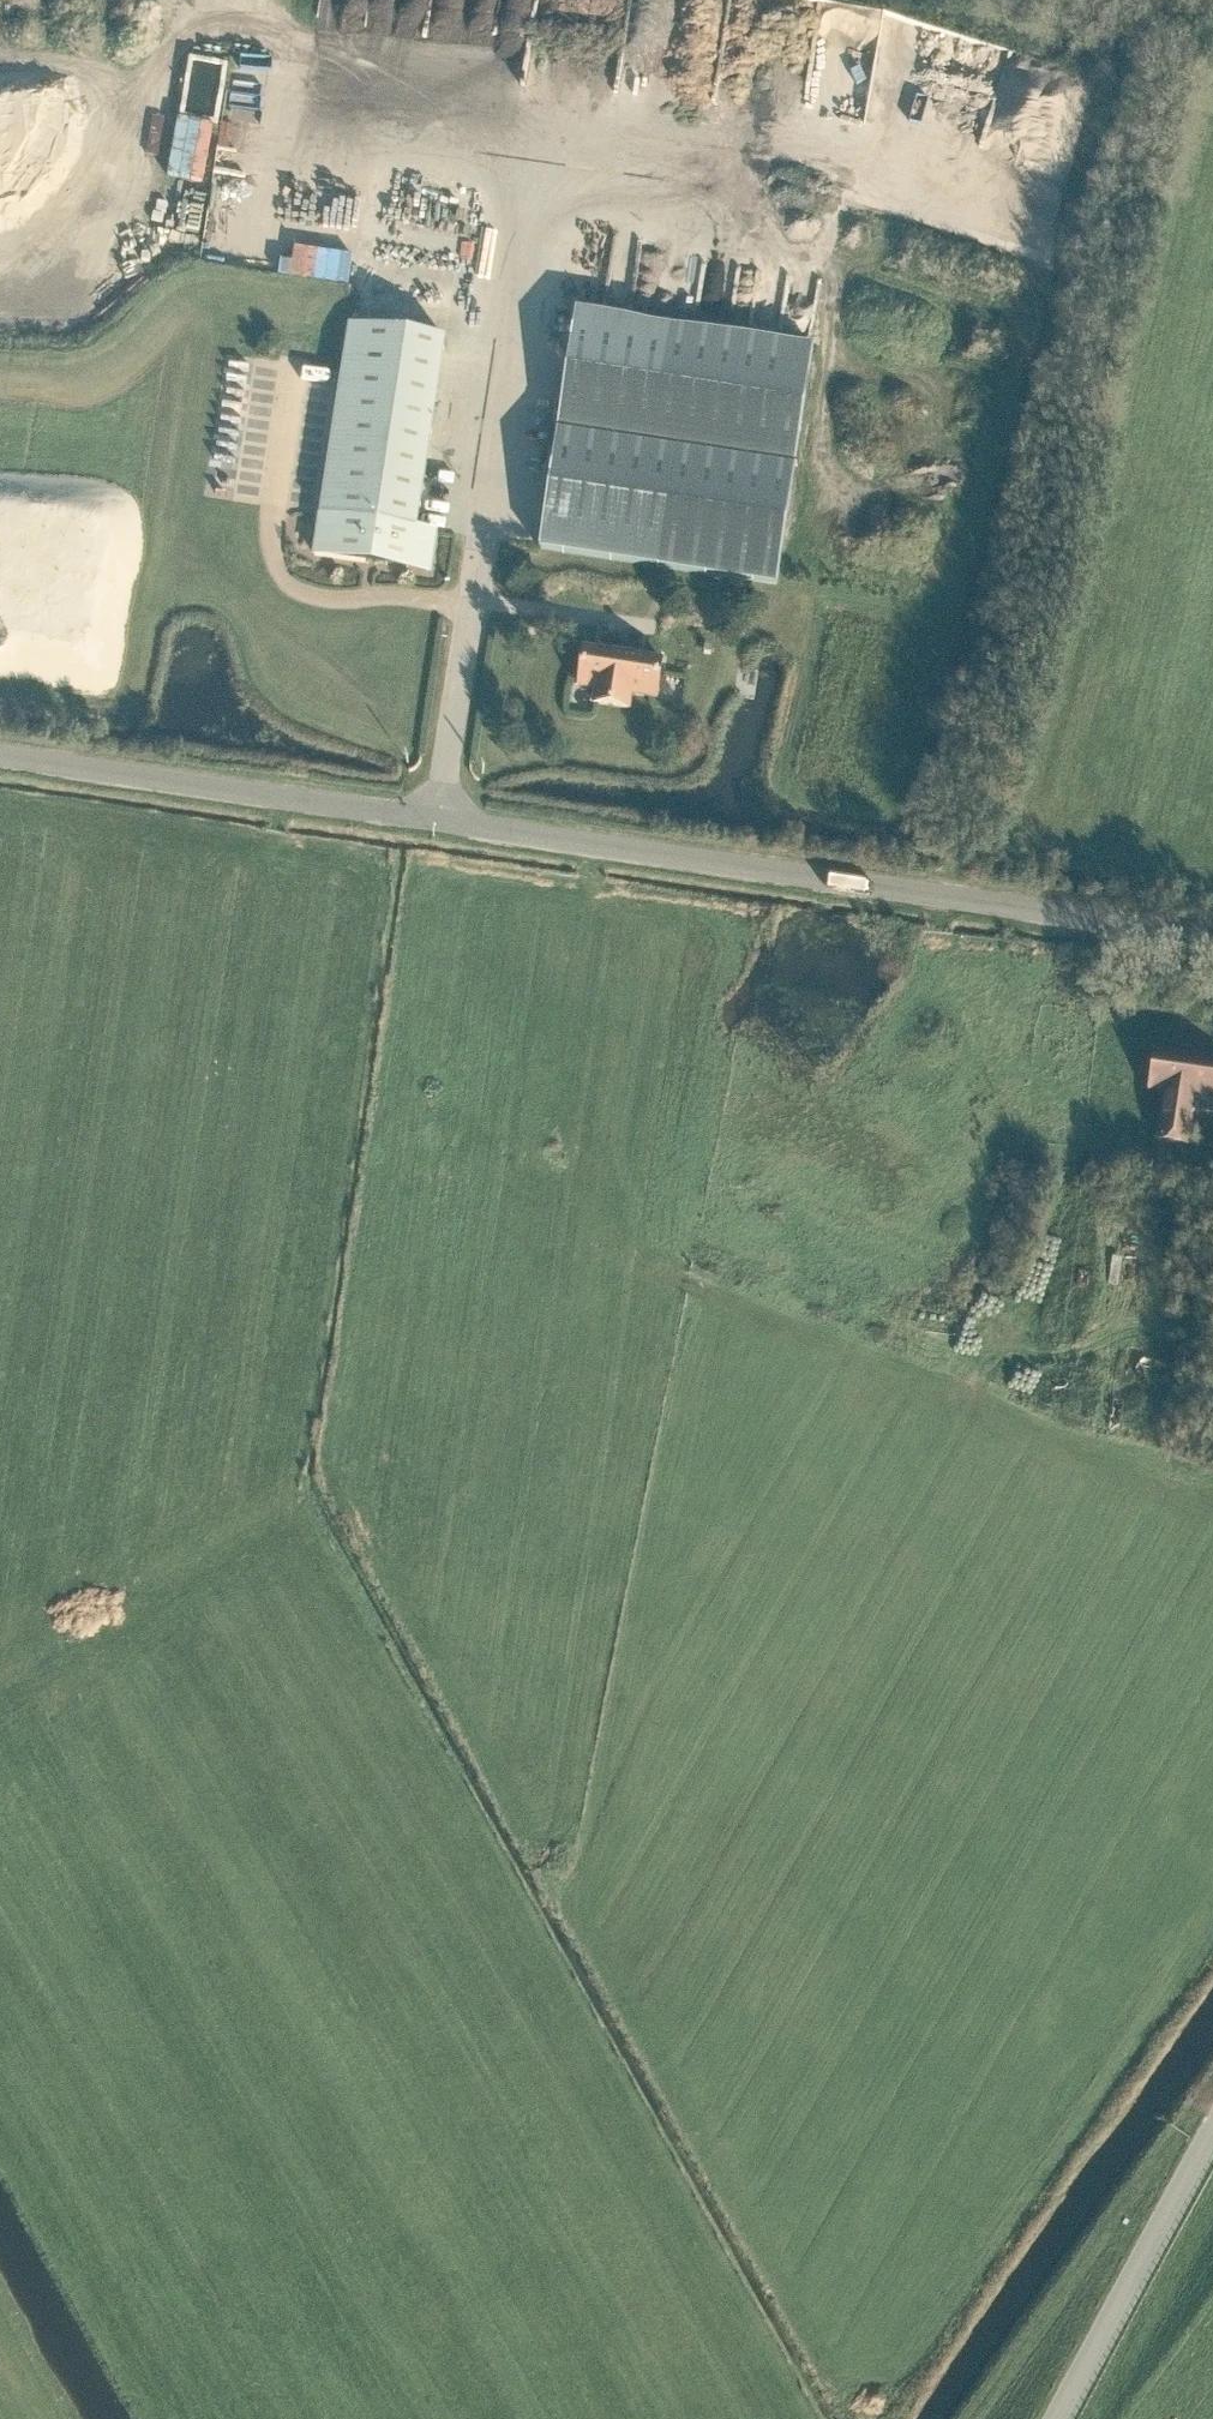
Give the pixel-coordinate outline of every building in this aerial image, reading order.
[(319,278),(356,284),(361,256),(316,248),(313,264),(322,265),(319,278)] [(575,311),(539,549),(776,585),(813,348),(575,311)] [(435,533),(416,530),(445,340),(350,325),(314,556),(429,573),(435,533)] [(585,649),(579,687),(596,689),(594,704),(628,709),(630,694),(655,698),(661,660),(585,649)] [(669,679),(667,696),(686,698),(688,681),(669,679)] [(1151,1090),(1167,1091),(1161,1143),(1188,1146),(1192,1114),(1212,1116),(1212,1061),(1155,1054),(1151,1090)] [(1005,1377),(1004,1386),(1033,1389),(1034,1380),(1005,1377)]
